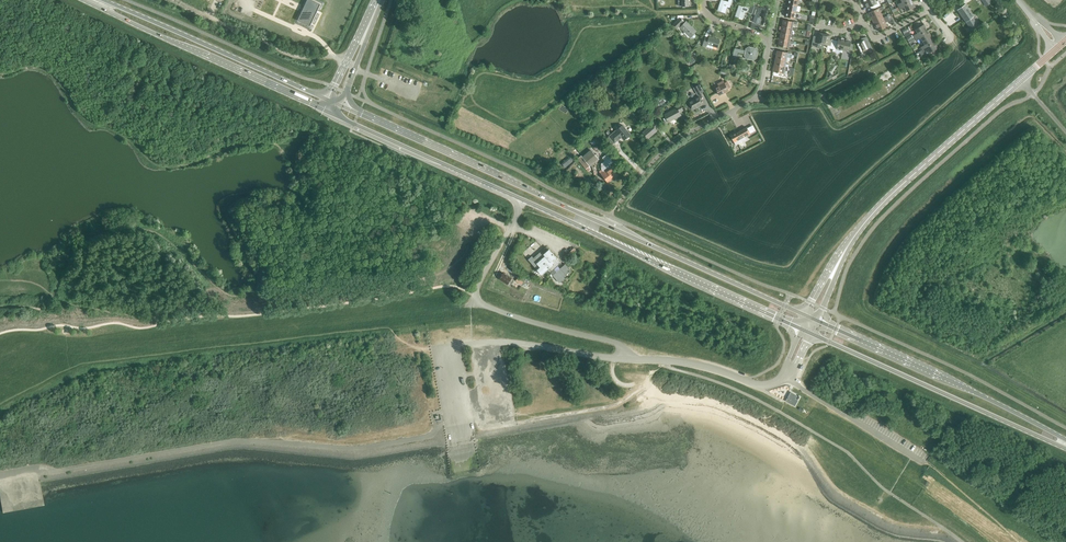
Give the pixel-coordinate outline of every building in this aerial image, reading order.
[(305,11),(304,11),(300,19),(301,20),(300,21),(310,25),(320,4),(312,0),(311,0),(305,11)] [(730,5),(732,0),(729,0),(728,2),(723,0),(721,0),(718,10),(725,12),(728,4),(730,5)] [(864,3),(867,8),(871,6),(873,9),(880,5),(878,1),(876,1),(876,0),(870,0),(864,3)] [(912,1),(899,7),(891,10),(892,12),(904,7),(906,11),(915,7),(914,6),(912,1)] [(746,10),(752,12),(754,5),(746,3),(745,7),(739,5),(736,16),(743,18),(746,10)] [(796,12),(797,5),(788,4),(787,10),(796,12)] [(958,10),(972,30),(979,25),(973,17),(974,16),(966,4),(958,10)] [(762,18),(764,18),(767,9),(755,5),(752,14),(755,14),(753,21),(760,24),(762,18)] [(872,19),(881,14),(880,11),(884,9),(883,6),(869,13),(872,19)] [(795,18),(796,12),(787,10),(786,17),(795,18)] [(874,25),(888,18),(887,16),(883,17),(881,14),(872,19),(874,25)] [(674,24),(678,28),(684,21),(680,18),(674,24)] [(888,18),(874,25),(877,31),(887,26),(885,23),(890,21),(888,18)] [(792,28),(792,27),(793,23),(797,24),(797,22),(793,21),(793,22),(783,20),(782,26),(792,28)] [(694,38),(695,37),(695,36),(695,35),(695,34),(694,33),(696,31),(686,21),(680,27),(690,37),(691,37),(691,38),(692,38),(693,38),(694,38)] [(915,38),(927,30),(924,26),(925,25),(924,24),(915,29),(917,33),(913,35),(915,38)] [(796,28),(792,27),(792,28),(782,26),(780,33),(791,35),(791,34),(792,30),(795,31),(796,28)] [(922,41),(931,36),(930,35),(927,30),(915,38),(916,40),(920,38),(922,41)] [(795,35),(791,34),(791,35),(780,33),(779,39),(790,41),(790,40),(791,36),(794,37),(795,35)] [(823,44),(825,34),(819,33),(818,37),(817,37),(817,36),(813,36),(811,45),(816,46),(816,47),(821,48),(822,44),(823,44)] [(833,49),(835,40),(831,39),(831,40),(830,39),(831,35),(825,34),(823,44),(828,45),(827,48),(833,49)] [(922,49),(934,42),(931,37),(932,37),(931,36),(922,41),(925,45),(921,47),(922,49)] [(718,48),(720,40),(709,37),(708,39),(705,38),(702,46),(706,47),(707,44),(718,48)] [(865,50),(866,52),(872,49),(867,37),(863,38),(864,40),(857,43),(861,52),(865,50)] [(843,50),(845,40),(844,40),(843,38),(842,38),(840,39),(838,38),(838,41),(835,40),(833,49),(836,50),(837,49),(843,50)] [(793,41),(790,40),(790,41),(779,39),(778,46),(788,48),(789,43),(793,43),(793,41)] [(845,40),(843,50),(849,51),(848,53),(852,53),(854,44),(851,43),(851,41),(849,41),(848,39),(847,39),(845,40)] [(934,42),(922,49),(924,52),(928,50),(930,53),(938,48),(938,46),(937,47),(934,42)] [(756,47),(755,48),(750,47),(750,46),(745,49),(746,49),(745,50),(735,48),(733,54),(737,55),(738,52),(745,54),(744,55),(746,59),(747,59),(752,60),(753,60),(757,58),(757,57),(758,52),(758,51),(756,47)] [(786,59),(786,60),(790,60),(790,58),(787,57),(788,52),(777,50),(776,57),(786,59)] [(692,56),(687,59),(690,64),(691,64),(696,60),(692,56)] [(786,63),(786,60),(786,59),(776,57),(774,64),(785,66),(788,67),(789,64),(786,63)] [(784,70),(785,66),(774,64),(773,71),(787,74),(788,71),(784,70)] [(728,81),(724,83),(722,79),(720,81),(721,82),(717,84),(719,86),(716,88),(719,95),(728,90),(727,89),(731,87),(728,81)] [(694,87),(698,95),(703,92),(699,85),(694,87)] [(689,102),(693,109),(703,104),(699,96),(689,102)] [(668,121),(668,122),(681,115),(679,112),(683,110),(680,104),(676,106),(677,108),(664,114),(666,117),(663,118),(665,122),(668,121)] [(643,132),(648,138),(657,130),(656,129),(659,126),(654,121),(651,124),(652,125),(643,132)] [(617,128),(617,129),(618,129),(616,130),(617,131),(614,134),(613,133),(609,136),(614,143),(622,137),(624,140),(625,139),(627,139),(628,138),(629,137),(629,136),(630,135),(623,125),(621,126),(620,125),(619,125),(618,126),(617,126),(617,127),(617,128)] [(731,136),(736,145),(740,143),(738,140),(750,133),(747,127),(731,136)] [(586,169),(588,171),(590,169),(588,167),(599,159),(591,149),(579,159),(586,169)] [(559,164),(564,169),(568,166),(565,163),(570,158),(568,156),(559,164)] [(600,172),(608,182),(617,174),(605,160),(601,163),(601,170),(602,170),(600,172)] [(553,275),(557,272),(554,268),(561,262),(550,249),(545,253),(543,251),(534,259),(532,256),(528,259),(541,274),(548,269),(553,275)] [(557,272),(553,275),(560,283),(565,279),(563,277),(565,275),(566,276),(572,271),(566,264),(560,269),(560,270),(557,272)] [(515,280),(504,273),(500,279),(511,286),(515,280)] [(515,280),(522,284),(524,281),(517,276),(515,280)] [(791,392),(786,400),(795,405),(798,399),(795,398),(797,395),(791,392)]
